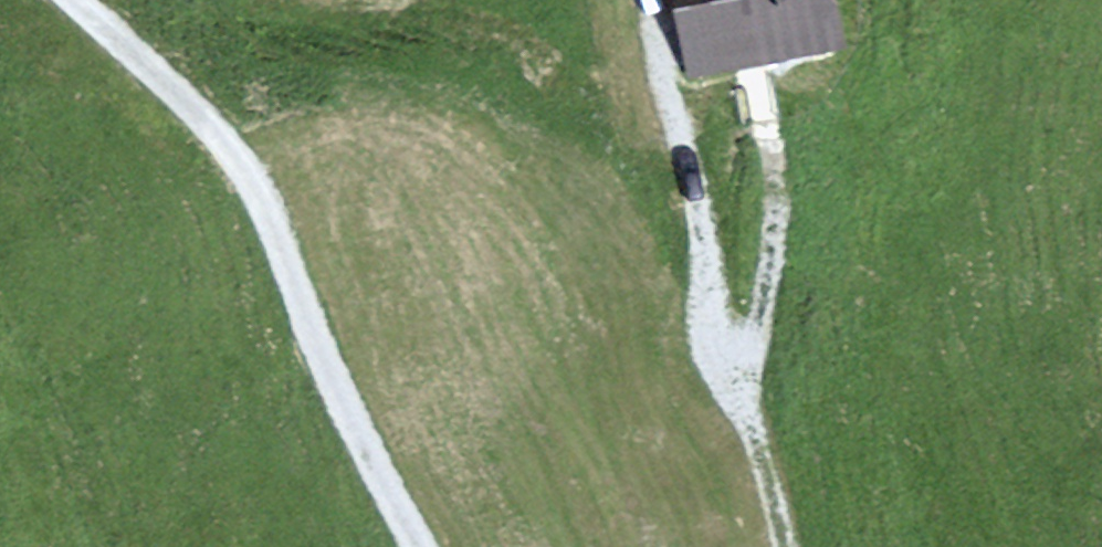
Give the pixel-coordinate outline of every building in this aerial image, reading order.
[(703,69),(828,46),(820,0),(691,0),(703,69)]
